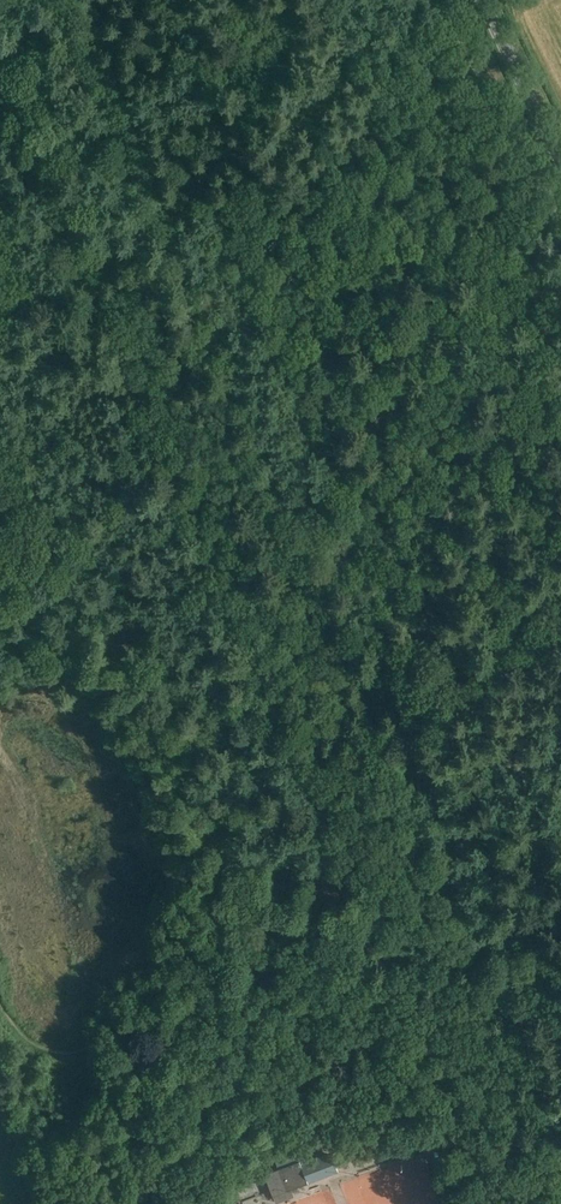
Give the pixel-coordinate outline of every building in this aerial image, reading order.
[(264,1173),(273,1195),(308,1182),(306,1177),(323,1171),(325,1177),(338,1172),(333,1158),(332,1154),(319,1159),(318,1156),(305,1160),(304,1155),(275,1160),(278,1168),(264,1173)] [(277,1195),(279,1200),(313,1189),(311,1183),(277,1195)]
